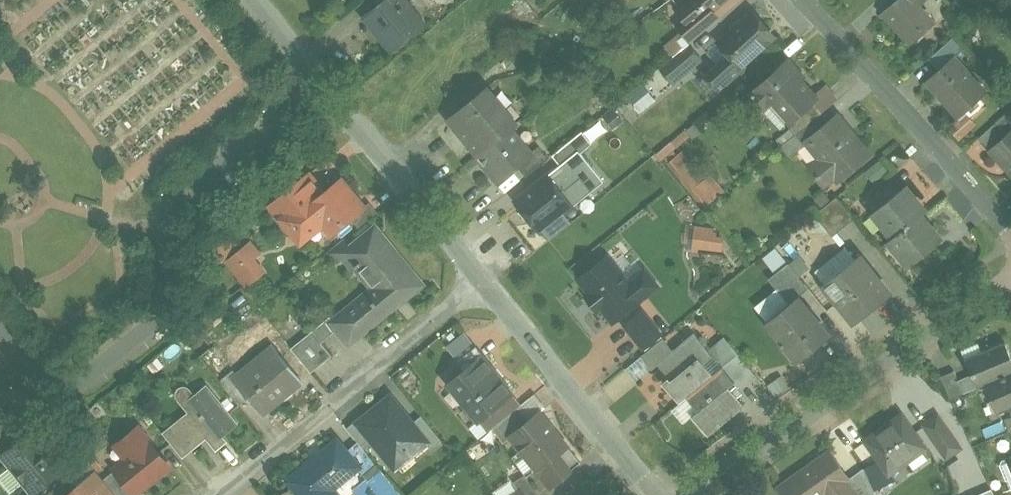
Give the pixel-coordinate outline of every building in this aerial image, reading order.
[(368,15),(395,49),(426,24),(408,0),(387,0),(368,15)] [(679,6),(688,18),(679,25),(684,31),(711,9),(722,0),(686,0),(679,6)] [(885,11),(910,39),(923,28),(926,31),(936,22),(920,4),(925,0),(897,0),(885,11)] [(720,19),(711,9),(684,31),(693,41),(720,19)] [(753,11),(720,40),(732,53),(708,75),(722,89),(747,67),(745,65),(776,36),(753,11)] [(953,38),(930,59),(939,69),(953,57),(954,57),(963,49),(953,38)] [(690,43),(663,66),(675,80),(702,58),(690,43)] [(939,69),(928,80),(938,91),(939,90),(959,114),(958,115),(959,116),(986,93),(954,57),(953,57),(939,69)] [(791,60),(753,93),(765,108),(770,104),(787,125),(814,102),(818,98),(802,79),(805,76),(791,60)] [(624,91),(635,112),(653,102),(642,81),(624,91)] [(488,88),(451,118),(480,153),(511,128),(517,123),(488,88)] [(814,102),(787,125),(796,135),(823,113),(814,102)] [(996,123),(1007,135),(1010,131),(1010,110),(996,123)] [(823,113),(796,135),(806,147),(809,144),(808,142),(831,123),(823,113)] [(831,123),(808,142),(809,144),(823,160),(812,169),(826,185),(837,176),(840,180),(871,155),(839,116),(831,123)] [(480,153),(479,154),(489,166),(490,165),(501,180),(519,165),(533,154),(532,153),(511,128),(480,153)] [(584,131),(554,155),(562,165),(580,150),(583,153),(595,144),(584,131)] [(991,148),(1010,171),(1010,131),(1007,135),(991,148)] [(551,157),(541,145),(532,153),(533,154),(519,165),(528,176),(551,157)] [(666,161),(700,205),(719,190),(685,146),(666,161)] [(562,165),(549,175),(574,206),(606,181),(583,153),(580,150),(562,165)] [(311,175),(278,201),(288,214),(320,187),(311,175)] [(549,175),(519,200),(544,231),(558,219),(556,216),(571,203),(573,207),(574,206),(549,175)] [(343,179),(325,193),(320,187),(288,214),(284,217),(287,221),(286,225),(289,229),(293,229),(296,233),(325,210),(329,215),(324,218),(334,232),(353,217),(366,208),(365,207),(343,179)] [(893,181),(866,202),(874,212),(879,208),(901,191),(893,181)] [(901,191),(879,208),(890,221),(885,225),(894,236),(922,214),(927,210),(907,185),(901,191)] [(839,196),(817,214),(834,235),(856,217),(839,196)] [(366,208),(353,217),(361,227),(380,212),(372,202),(365,207),(366,208)] [(894,236),(890,240),(899,251),(903,247),(914,260),(915,261),(937,244),(943,239),(922,214),(894,236)] [(690,226),(689,250),(717,250),(717,226),(690,226)] [(379,287),(331,327),(335,333),(352,318),(363,331),(392,308),(392,307),(393,305),(393,303),(393,301),(391,299),(418,278),(386,239),(373,249),(365,238),(349,252),(358,263),(357,264),(359,266),(360,265),(379,287)] [(253,243),(228,262),(248,286),(261,276),(250,262),(262,253),(253,243)] [(937,244),(915,261),(914,260),(910,264),(919,275),(945,254),(937,244)] [(643,298),(609,256),(581,278),(592,292),(589,295),(600,309),(603,306),(615,320),(643,298)] [(878,279),(861,258),(862,257),(861,256),(827,284),(828,285),(829,284),(839,296),(837,297),(857,321),(892,293),(880,278),(878,279)] [(790,262),(771,278),(783,293),(791,287),(794,291),(805,282),(790,262)] [(799,297),(769,322),(787,344),(788,343),(800,357),(799,358),(800,359),(830,335),(799,297)] [(663,333),(644,310),(626,324),(645,347),(663,333)] [(315,331),(294,348),(314,372),(335,355),(315,331)] [(468,333),(449,348),(460,361),(478,346),(468,333)] [(674,351),(659,363),(660,364),(675,383),(669,388),(680,401),(688,395),(714,374),(702,358),(711,351),(696,333),(674,351)] [(664,338),(643,355),(654,369),(660,364),(659,363),(674,351),(664,338)] [(966,359),(978,386),(1010,372),(1010,353),(1006,342),(966,359)] [(241,375),(236,379),(252,398),(264,414),(305,380),(277,346),(241,375)] [(478,346),(460,361),(467,370),(486,355),(478,346)] [(740,353),(723,366),(736,383),(740,388),(757,373),(740,353)] [(467,370),(451,383),(481,420),(492,411),(512,395),(514,393),(513,391),(512,393),(495,372),(498,370),(486,355),(467,370)] [(714,374),(688,395),(701,410),(694,415),(708,432),(730,415),(732,418),(746,406),(731,387),(736,383),(723,366),(714,374)] [(236,369),(222,380),(243,405),(252,398),(236,379),(241,375),(236,369)] [(955,370),(941,376),(951,398),(964,393),(955,370)] [(978,386),(979,387),(986,384),(998,413),(1010,408),(1010,372),(978,386)] [(241,424),(210,385),(190,401),(199,414),(180,429),(194,445),(206,435),(219,451),(230,442),(226,437),(241,424)] [(512,395),(492,411),(501,422),(521,406),(512,395)] [(414,423),(392,396),(365,418),(381,437),(375,441),(392,461),(407,449),(412,455),(428,443),(429,441),(414,423)] [(501,422),(495,428),(505,443),(513,437),(512,436),(532,419),(521,406),(501,422)] [(12,410),(0,420),(0,448),(4,453),(30,432),(12,410)] [(532,419),(512,436),(513,437),(523,450),(526,449),(541,467),(538,470),(539,470),(569,446),(555,428),(554,430),(541,414),(543,413),(542,411),(532,419)] [(444,440),(423,415),(414,423),(429,441),(428,443),(433,449),(444,440)] [(904,415),(868,440),(891,472),(906,461),(903,457),(924,443),(904,415)] [(939,415),(926,424),(949,457),(962,447),(939,415)] [(365,418),(363,416),(349,428),(360,441),(366,449),(375,441),(381,437),(365,418)] [(180,429),(177,425),(166,433),(186,457),(196,449),(194,445),(180,429)] [(171,466),(141,428),(119,445),(130,459),(118,469),(137,493),(138,494),(171,466)] [(4,453),(2,454),(34,493),(63,469),(53,457),(56,454),(45,441),(42,443),(32,430),(30,432),(4,453)] [(366,449),(360,441),(359,442),(362,445),(351,454),(361,466),(361,467),(370,479),(370,480),(383,469),(366,449)] [(291,481),(303,494),(328,494),(327,494),(361,467),(361,466),(351,454),(343,444),(318,464),(316,461),(291,481)] [(569,446),(539,470),(551,486),(582,462),(569,446)] [(781,487),(787,494),(827,494),(829,494),(860,494),(849,480),(850,479),(831,452),(781,487)] [(1004,460),(1002,464),(1010,485),(1010,457),(1004,460)] [(866,467),(850,479),(849,480),(860,494),(878,494),(866,467)] [(118,469),(106,479),(117,493),(119,494),(135,494),(137,493),(118,469)] [(358,490),(362,494),(404,494),(383,469),(370,480),(358,490)] [(100,471),(84,483),(94,494),(115,494),(117,493),(106,479),(100,471)] [(526,474),(515,481),(523,492),(524,491),(527,494),(541,494),(526,474)] [(70,494),(94,494),(84,483),(70,494)]
